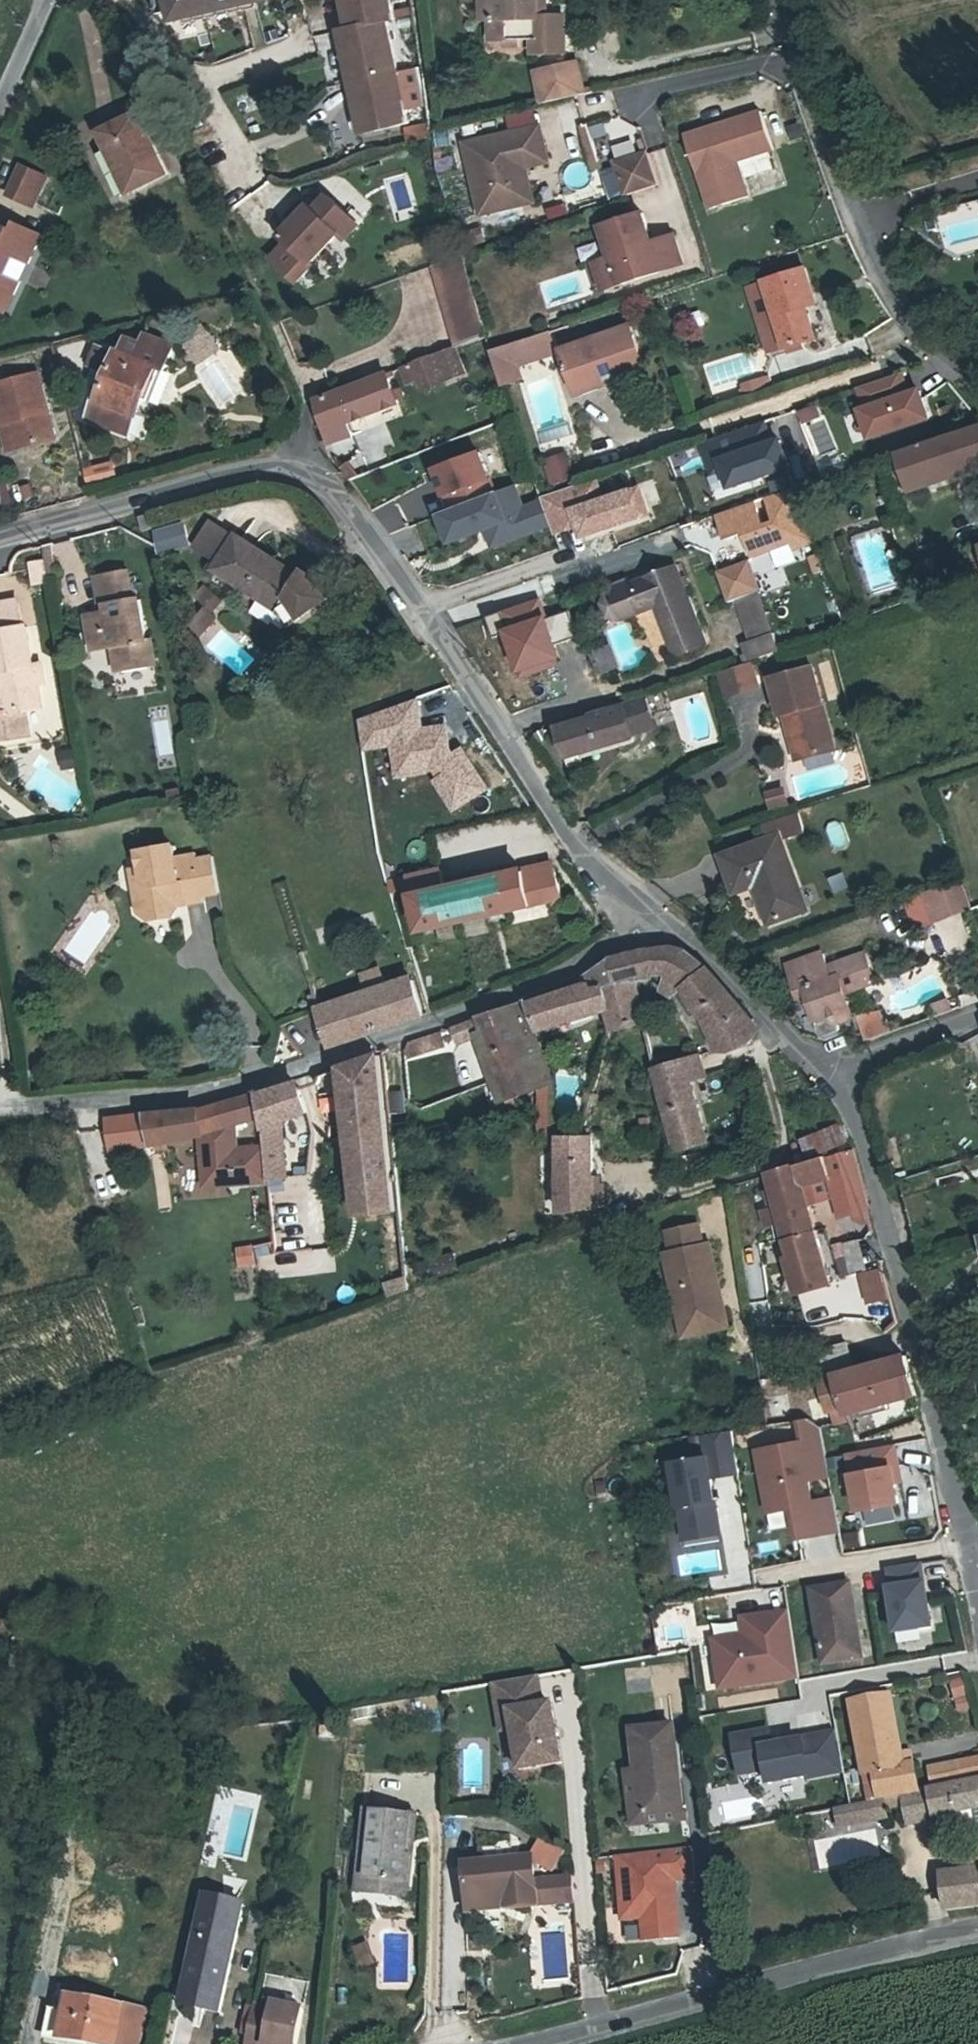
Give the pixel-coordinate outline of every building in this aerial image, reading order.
[(171,7),(173,19),(263,0),(170,0),(171,7)] [(350,12),(343,14),(346,29),(384,22),(393,21),(388,0),(347,0),(350,12)] [(531,53),(561,51),(560,17),(535,17),(534,7),(541,8),(541,0),(478,0),(479,21),(486,21),(497,20),(498,42),(530,41),(531,53)] [(488,42),(498,42),(497,20),(486,21),(488,42)] [(395,73),(384,22),(346,29),(338,30),(341,46),(348,44),(351,60),(344,61),(349,82),(395,73)] [(534,70),(542,104),(590,92),(581,58),(534,70)] [(407,125),(395,73),(349,82),(352,97),(360,95),(363,111),(356,113),(360,134),(407,125)] [(756,107),(683,133),(709,206),(746,193),(734,158),(769,145),(756,107)] [(109,152),(101,157),(118,191),(165,168),(139,116),(101,134),(109,152)] [(476,208),(516,199),(509,170),(506,171),(505,165),(519,162),(542,157),(535,121),(461,138),(476,208)] [(582,127),(592,170),(600,168),(590,125),(582,127)] [(645,150),(612,161),(624,192),(656,182),(645,150)] [(506,171),(509,170),(516,199),(528,196),(519,162),(505,165),(506,171)] [(44,175),(20,164),(6,193),(30,204),(44,175)] [(301,210),(290,222),(277,237),(284,243),(306,262),(333,232),(340,238),(354,223),(324,196),(311,211),(305,205),(301,210)] [(948,259),(977,253),(977,204),(938,212),(948,259)] [(290,222),(301,210),(295,206),(285,218),(290,222)] [(598,289),(679,262),(669,233),(646,240),(642,242),(638,231),(642,229),(637,212),(596,225),(606,254),(588,260),(598,289)] [(0,225),(0,270),(7,255),(25,263),(39,235),(13,223),(10,229),(0,225)] [(642,229),(638,231),(642,242),(646,240),(642,229)] [(306,262),(284,243),(264,266),(288,289),(309,265),(306,262)] [(427,260),(454,343),(482,332),(457,249),(427,260)] [(818,333),(808,302),(805,292),(815,289),(807,263),(749,281),(758,309),(775,303),(787,343),(818,333)] [(4,310),(17,281),(0,273),(0,308),(4,310)] [(818,299),(815,289),(805,292),(808,302),(818,299)] [(775,303),(758,309),(770,348),(787,343),(775,303)] [(559,346),(572,380),(600,369),(602,375),(642,359),(628,320),(559,346)] [(545,332),(489,351),(495,370),(514,363),(548,352),(550,345),(545,332)] [(120,371),(100,417),(136,431),(156,383),(163,386),(171,367),(112,342),(103,365),(120,371)] [(443,382),(466,373),(456,346),(433,355),(443,382)] [(364,378),(398,365),(394,351),(359,364),(364,378)] [(433,355),(401,367),(407,384),(420,379),(423,390),(443,382),(433,355)] [(514,363),(495,370),(501,383),(519,376),(514,363)] [(398,365),(364,378),(365,381),(316,399),(332,441),(355,433),(350,419),(403,400),(401,394),(404,394),(407,392),(407,390),(405,388),(403,388),(399,389),(392,370),(400,368),(398,365)] [(604,380),(602,375),(600,369),(572,380),(575,391),(604,380)] [(877,443),(938,419),(925,385),(914,390),(906,370),(856,389),(877,443)] [(0,385),(0,428),(6,449),(53,436),(36,375),(0,385)] [(745,386),(747,395),(771,386),(768,377),(745,386)] [(798,469),(778,417),(709,443),(729,495),(798,469)] [(977,463),(977,427),(896,454),(906,487),(977,463)] [(474,452),(429,469),(440,496),(484,479),(474,452)] [(564,455),(544,461),(551,483),(571,477),(564,455)] [(90,483),(119,477),(116,462),(87,467),(90,483)] [(602,496),(596,478),(541,496),(553,533),(574,526),(578,539),(649,515),(638,484),(602,496)] [(489,546),(548,526),(538,499),(521,505),(514,484),(433,515),(442,543),(483,530),(489,546)] [(807,546),(787,488),(760,498),(768,522),(757,526),(748,502),(711,514),(721,542),(738,536),(746,559),(785,545),(787,553),(807,546)] [(194,548),(213,560),(230,533),(211,520),(194,548)] [(157,553),(187,545),(182,524),(152,532),(157,553)] [(213,560),(209,567),(275,607),(279,601),(296,573),(230,533),(213,560)] [(47,561),(32,564),(36,584),(51,581),(47,561)] [(637,611),(654,606),(670,655),(703,643),(677,564),(626,581),(619,585),(614,593),(619,607),(628,612),(637,611)] [(296,573),(279,601),(290,620),(324,600),(309,573),(299,567),(296,573)] [(99,577),(103,598),(110,596),(112,606),(104,608),(92,610),(95,631),(107,629),(110,646),(119,645),(124,669),(161,662),(155,636),(152,637),(144,597),(138,597),(132,569),(99,577)] [(757,592),(734,600),(749,643),(772,636),(757,592)] [(103,598),(104,608),(112,606),(110,596),(103,598)] [(1,711),(1,712),(20,708),(41,704),(37,683),(44,681),(39,657),(33,658),(26,623),(11,625),(6,599),(0,600),(0,706),(1,711)] [(284,623),(290,620),(279,601),(275,607),(284,623)] [(542,619),(535,601),(487,618),(492,634),(498,632),(512,673),(558,657),(554,646),(579,637),(569,610),(542,619)] [(98,648),(110,646),(107,629),(95,631),(98,648)] [(618,646),(597,649),(601,675),(622,672),(618,646)] [(720,673),(727,697),(757,687),(749,664),(747,664),(720,673)] [(773,681),(784,718),(793,715),(806,760),(839,750),(814,669),(773,681)] [(419,727),(415,699),(357,720),(363,750),(388,746),(394,778),(431,770),(435,777),(432,780),(451,812),(487,789),(460,747),(450,754),(446,724),(419,727)] [(617,706),(618,709),(583,719),(584,721),(551,732),(560,760),(627,739),(627,736),(649,729),(641,699),(617,706)] [(1,711),(0,711),(0,737),(20,734),(24,728),(20,708),(1,712),(1,711)] [(797,763),(806,760),(793,715),(784,718),(797,763)] [(781,788),(764,793),(769,809),(786,805),(781,788)] [(802,814),(784,820),(790,839),(808,833),(802,814)] [(730,892),(754,884),(767,923),(804,911),(778,834),(718,855),(730,892)] [(134,849),(137,862),(140,877),(130,888),(134,907),(142,917),(169,913),(174,904),(172,895),(183,894),(185,902),(203,899),(195,853),(174,857),(173,843),(134,849)] [(140,877),(137,862),(125,864),(130,888),(140,877)] [(391,893),(412,888),(423,932),(564,896),(553,862),(445,889),(441,870),(388,881),(391,893)] [(837,893),(852,888),(847,872),(832,877),(837,893)] [(943,922),(975,910),(965,881),(933,893),(943,922)] [(675,949),(644,951),(650,974),(672,971),(675,949)] [(687,950),(675,949),(672,971),(665,985),(677,991),(685,986),(709,970),(687,950)] [(803,995),(820,1035),(839,1028),(833,1013),(849,1006),(843,992),(874,979),(862,950),(816,969),(810,956),(786,966),(793,983),(792,983),(798,997),(803,995)] [(595,987),(635,977),(650,974),(644,951),(609,961),(591,975),(594,982),(595,987)] [(709,970),(685,986),(712,1026),(719,1047),(730,1047),(750,1041),(753,1024),(744,1007),(709,970)] [(583,986),(585,993),(591,1010),(603,1006),(612,1026),(643,1018),(635,977),(595,987),(594,982),(583,986)] [(425,1017),(414,980),(321,1008),(335,1048),(425,1017)] [(691,1013),(699,1008),(685,986),(677,991),(691,1013)] [(585,993),(566,999),(572,1017),(591,1010),(585,993)] [(540,1029),(572,1017),(566,999),(564,994),(532,1005),(540,1029)] [(945,1000),(929,1006),(934,1018),(949,1013),(945,1000)] [(540,1089),(553,1083),(528,1007),(527,1004),(478,1022),(470,1031),(476,1038),(484,1033),(494,1052),(489,1055),(504,1104),(540,1089)] [(655,1063),(670,1127),(701,1119),(690,1077),(707,1073),(703,1052),(655,1063)] [(346,1068),(358,1218),(368,1216),(369,1223),(374,1222),(373,1216),(395,1214),(384,1056),(346,1068)] [(327,1070),(327,1091),(345,1091),(345,1070),(327,1070)] [(540,1089),(541,1103),(553,1102),(553,1083),(540,1089)] [(263,1126),(264,1145),(265,1150),(268,1187),(270,1206),(284,1204),(282,1177),(284,1177),(279,1122),(306,1111),(295,1085),(259,1096),(263,1126)] [(263,1126),(259,1096),(259,1094),(228,1102),(228,1106),(212,1110),(205,1109),(148,1116),(151,1132),(158,1131),(160,1143),(205,1137),(206,1187),(268,1187),(265,1150),(240,1151),(240,1126),(263,1126)] [(553,1102),(541,1103),(541,1130),(553,1130),(553,1102)] [(701,1119),(670,1127),(675,1148),(706,1140),(701,1119)] [(837,1127),(799,1143),(805,1159),(843,1143),(837,1127)] [(558,1209),(591,1206),(592,1135),(559,1132),(559,1167),(558,1209)] [(821,1160),(828,1179),(839,1218),(865,1211),(863,1207),(868,1205),(852,1151),(821,1160)] [(797,1168),(769,1176),(774,1195),(779,1210),(783,1223),(788,1239),(816,1232),(802,1186),(797,1168)] [(771,1212),(779,1210),(774,1195),(760,1199),(769,1227),(775,1225),(771,1212)] [(291,1205),(275,1207),(281,1242),(296,1239),(291,1205)] [(783,1223),(779,1210),(771,1212),(775,1225),(783,1223)] [(672,1254),(665,1255),(678,1315),(686,1313),(689,1328),(722,1320),(715,1291),(720,1290),(710,1245),(703,1246),(698,1226),(667,1233),(672,1254)] [(816,1232),(788,1239),(794,1258),(789,1259),(800,1294),(832,1285),(816,1232)] [(263,1277),(335,1273),(333,1244),(239,1249),(240,1267),(262,1266),(263,1277)] [(861,1273),(868,1304),(890,1299),(883,1268),(861,1273)] [(410,1277),(387,1282),(390,1295),(413,1290),(410,1277)] [(730,1329),(720,1290),(715,1291),(722,1320),(689,1328),(686,1313),(678,1315),(684,1340),(730,1329)] [(887,1303),(868,1304),(868,1317),(887,1317),(887,1303)] [(826,1411),(846,1406),(847,1410),(848,1413),(915,1397),(905,1357),(853,1370),(845,1345),(818,1353),(826,1377),(826,1381),(818,1383),(826,1411)] [(950,1379),(952,1390),(964,1387),(961,1377),(950,1379)] [(967,1399),(964,1387),(952,1390),(956,1402),(967,1399)] [(848,1413),(847,1410),(832,1414),(835,1427),(850,1424),(848,1413)] [(832,1476),(822,1429),(810,1420),(800,1421),(805,1442),(759,1452),(772,1514),(795,1509),(802,1539),(837,1531),(830,1499),(814,1503),(809,1481),(832,1476)] [(739,1475),(732,1432),(703,1436),(707,1458),(673,1463),(685,1541),(720,1535),(711,1479),(739,1475)] [(899,1466),(894,1444),(849,1453),(861,1511),(900,1503),(893,1467),(899,1466)] [(865,1531),(846,1533),(848,1549),(866,1546),(865,1531)] [(919,1563),(885,1569),(887,1583),(884,1583),(891,1630),(929,1624),(919,1563)] [(847,1583),(809,1589),(821,1661),(859,1655),(847,1583)] [(798,1679),(789,1615),(754,1620),(757,1638),(713,1645),(720,1690),(798,1679)] [(971,1710),(968,1677),(954,1678),(957,1711),(971,1710)] [(535,1679),(491,1686),(496,1716),(507,1714),(510,1731),(516,1773),(558,1766),(549,1707),(540,1708),(535,1679)] [(884,1692),(848,1699),(860,1769),(865,1768),(896,1761),(884,1692)] [(507,1714),(496,1716),(499,1733),(510,1731),(507,1714)] [(802,1776),(839,1769),(832,1731),(796,1737),(796,1739),(768,1743),(765,1727),(728,1733),(734,1771),(760,1766),(763,1781),(802,1774),(802,1776)] [(672,1819),(674,1828),(688,1826),(674,1729),(630,1735),(636,1777),(642,1823),(672,1819)] [(896,1761),(865,1768),(871,1798),(881,1796),(901,1791),(908,1789),(902,1760),(896,1761)] [(908,1789),(901,1791),(908,1818),(975,1803),(977,1814),(977,1772),(908,1789)] [(635,1833),(674,1828),(672,1819),(642,1823),(636,1777),(627,1778),(635,1833)] [(871,1798),(858,1801),(862,1811),(884,1807),(881,1796),(871,1798)] [(371,1890),(414,1889),(413,1821),(366,1819),(366,1854),(373,1854),(371,1890)] [(823,1868),(880,1856),(874,1828),(817,1840),(823,1868)] [(687,1851),(617,1855),(621,1924),(643,1923),(644,1944),(684,1941),(681,1883),(689,1883),(687,1851)] [(373,1854),(366,1854),(365,1904),(414,1903),(414,1889),(371,1890),(373,1854)] [(948,1900),(977,1894),(977,1859),(941,1867),(948,1900)] [(533,1864),(466,1870),(472,1917),(539,1909),(533,1864)] [(575,1883),(547,1885),(549,1905),(577,1902),(575,1883)] [(206,1912),(189,2002),(209,2004),(207,2020),(226,2023),(244,1916),(206,1912)] [(378,1980),(391,1973),(381,1954),(369,1960),(378,1980)] [(60,2037),(100,2043),(129,2043),(137,2009),(83,1999),(80,2013),(65,2012),(60,2037)] [(187,2018),(207,2020),(209,2004),(189,2002),(187,2018)] [(307,2020),(274,2014),(273,2020),(256,2017),(251,2043),(302,2043),(307,2020)]
